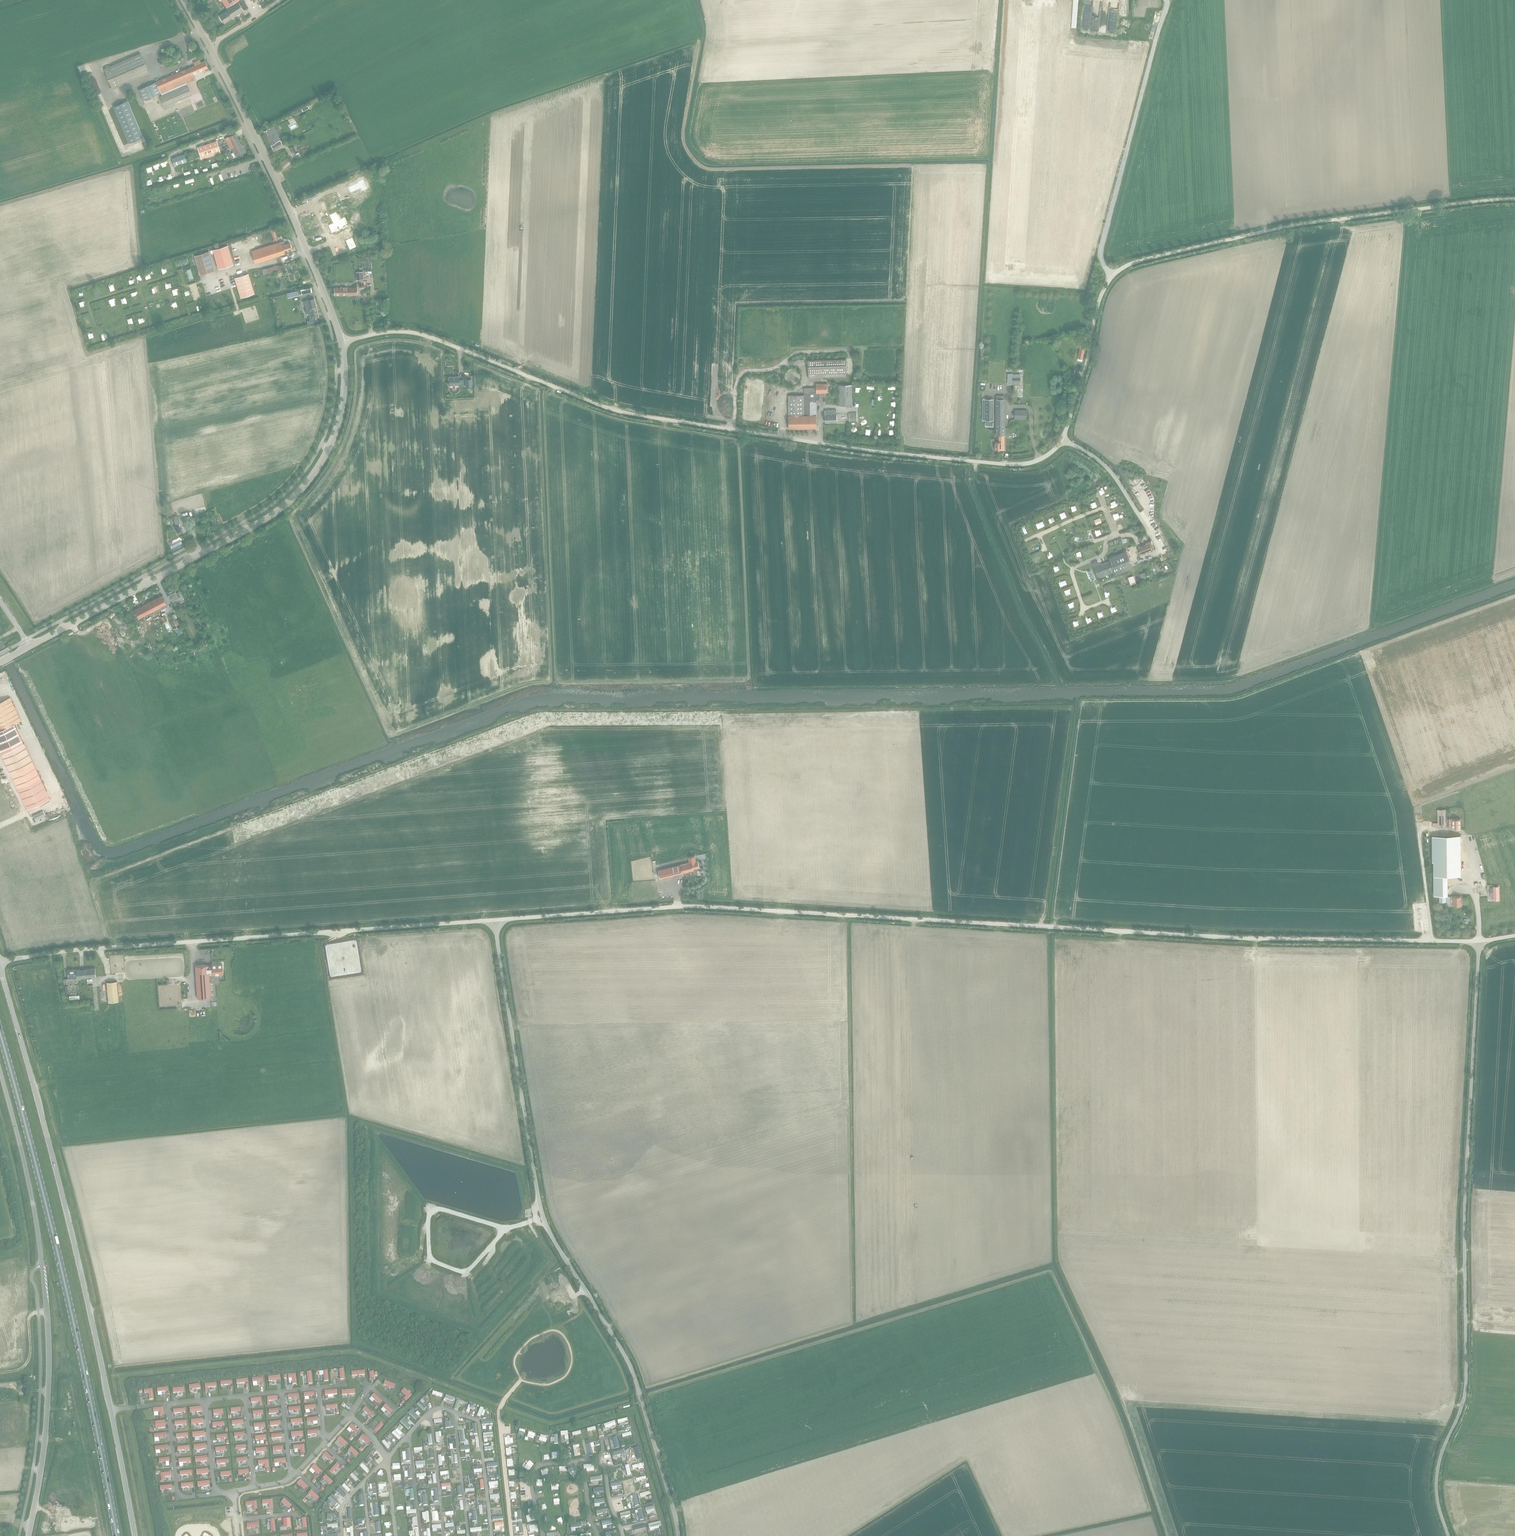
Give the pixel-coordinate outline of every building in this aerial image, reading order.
[(248,7),(243,0),(238,3),(237,2),(226,9),(227,10),(219,15),(223,23),(248,7)] [(104,69),(112,89),(149,73),(140,53),(104,69)] [(192,75),(208,68),(205,61),(201,63),(199,59),(193,62),(195,65),(139,89),(143,100),(161,93),(161,94),(194,80),(192,75)] [(187,84),(160,96),(164,107),(192,95),(187,84)] [(127,100),(113,106),(129,143),(143,137),(127,100)] [(272,148),(278,145),(273,136),(274,136),(270,128),(264,131),(272,148)] [(234,157),(245,152),(235,133),(225,138),(231,149),(232,149),(233,152),(232,153),(234,157)] [(216,141),(197,147),(201,159),(220,153),(216,141)] [(174,166),(187,161),(184,154),(171,158),(174,166)] [(360,182),(350,185),(352,191),(362,187),(363,190),(368,188),(365,179),(360,181),(360,182)] [(331,193),(325,195),(329,205),(334,203),(331,193)] [(317,224),(320,223),(316,207),(304,210),(311,235),(320,233),(317,224)] [(332,227),(327,229),(330,236),(335,234),(335,235),(338,234),(337,233),(341,232),(341,229),(345,228),(342,222),(338,223),(335,216),(329,218),(332,227)] [(349,239),(343,241),(347,250),(352,248),(349,239)] [(284,252),(292,250),(290,243),(285,244),(285,243),(281,244),(281,241),(251,251),(255,263),(284,254),(284,252)] [(227,245),(212,249),(218,269),(233,264),(227,245)] [(215,270),(209,250),(194,255),(200,274),(215,270)] [(280,265),(261,270),(263,275),(281,271),(280,265)] [(241,298),(254,293),(248,274),(234,278),(241,298)] [(304,301),(305,304),(306,309),(307,309),(310,320),(319,318),(314,298),(304,301)] [(808,360),(808,378),(846,377),(845,359),(808,360)] [(459,377),(449,377),(449,385),(460,384),(460,387),(463,387),(464,387),(464,379),(463,379),(459,379),(459,377)] [(816,428),(816,399),(820,399),(819,393),(827,392),(827,383),(815,384),(816,387),(803,388),(803,395),(788,395),(788,428),(816,428)] [(838,405),(852,405),(852,384),(838,385),(838,405)] [(993,399),(985,399),(985,420),(993,420),(993,399)] [(999,442),(995,442),(995,450),(1001,450),(1001,449),(1004,449),(1004,435),(1004,434),(1004,399),(999,399),(996,399),(996,435),(999,435),(999,442)] [(825,422),(837,422),(837,410),(826,410),(826,414),(825,414),(825,422)] [(1027,410),(1014,410),(1014,418),(1027,418),(1027,410)] [(170,547),(174,554),(185,548),(181,541),(170,547)] [(1141,554),(1152,549),(1149,541),(1145,543),(1146,545),(1139,548),(1141,554)] [(1110,561),(1099,565),(1097,560),(1092,562),(1098,579),(1114,572),(1116,575),(1133,568),(1126,551),(1109,558),(1110,561)] [(174,588),(166,592),(170,599),(178,595),(174,588)] [(163,595),(134,610),(138,618),(160,607),(161,610),(168,606),(163,595)] [(172,630),(164,615),(161,616),(168,631),(172,630)] [(145,634),(153,649),(156,647),(149,632),(145,634)] [(14,722),(21,719),(10,697),(0,702),(0,729),(14,722)] [(1,753),(24,743),(17,728),(16,725),(14,722),(0,729),(0,751),(1,753)] [(24,743),(1,753),(11,774),(27,809),(50,798),(34,764),(24,743)] [(1437,809),(1438,822),(1438,826),(1446,826),(1445,809),(1437,809)] [(1449,828),(1453,828),(1461,828),(1461,818),(1449,819),(1449,828)] [(1448,835),(1433,835),(1434,895),(1448,895),(1448,876),(1461,875),(1461,835),(1448,835)] [(690,862),(658,870),(660,877),(682,872),(693,869),(693,868),(700,867),(698,860),(696,860),(695,855),(688,857),(690,862)] [(1453,896),(1439,896),(1439,902),(1447,902),(1447,903),(1450,903),(1450,902),(1453,902),(1453,905),(1461,905),(1461,896),(1453,896)] [(223,974),(222,964),(212,964),(212,965),(208,965),(195,965),(197,998),(210,997),(209,975),(223,974)] [(67,970),(68,978),(96,976),(95,968),(77,969),(67,970)] [(117,981),(107,982),(107,983),(108,1002),(118,1001),(117,981)] [(295,1374),(288,1375),(288,1379),(292,1378),(292,1384),(296,1384),(295,1374)] [(383,1385),(393,1389),(395,1385),(385,1381),(383,1385)] [(152,1389),(144,1390),(144,1394),(148,1393),(149,1400),(153,1399),(152,1389)] [(412,1396),(404,1389),(401,1392),(406,1396),(403,1399),(406,1402),(412,1396)] [(371,1397),(379,1405),(382,1402),(374,1394),(371,1397)] [(423,1406),(430,1399),(428,1396),(421,1404),(423,1406)] [(466,1412),(469,1413),(471,1406),(473,1407),(474,1404),(470,1402),(466,1412)] [(393,1412),(386,1405),(383,1408),(391,1415),(393,1412)] [(163,1407),(153,1408),(153,1413),(159,1412),(160,1416),(164,1415),(163,1407)] [(371,1418),(374,1415),(365,1408),(363,1411),(371,1418)] [(404,1418),(400,1422),(408,1429),(410,1427),(406,1424),(408,1422),(404,1418)] [(450,1422),(445,1422),(445,1428),(454,1427),(453,1419),(449,1419),(450,1422)] [(165,1421),(155,1422),(156,1429),(165,1428),(165,1421)] [(377,1434),(383,1426),(380,1423),(374,1431),(377,1434)] [(359,1432),(352,1425),(349,1428),(357,1435),(359,1432)] [(401,1437),(394,1431),(392,1433),(399,1440),(401,1437)] [(567,1431),(560,1432),(561,1436),(564,1436),(565,1440),(568,1440),(568,1436),(567,1431)] [(370,1443),(363,1435),(360,1438),(368,1446),(370,1443)] [(348,1444),(340,1437),(337,1440),(345,1447),(348,1444)] [(388,1441),(386,1439),(382,1442),(387,1449),(390,1447),(386,1443),(388,1441)] [(304,1445),(293,1446),(294,1450),(300,1449),(301,1453),(305,1453),(304,1445)] [(356,1457),(359,1454),(351,1447),(348,1450),(356,1457)] [(333,1460),(325,1453),(323,1456),(330,1463),(333,1460)] [(265,1469),(269,1468),(268,1460),(258,1461),(258,1465),(264,1465),(265,1469)] [(339,1466),(336,1463),(329,1471),(332,1474),(339,1466)] [(322,1472),(314,1464),(311,1468),(318,1475),(322,1472)] [(370,1471),(362,1464),(360,1466),(367,1473),(370,1471)] [(171,1476),(171,1472),(160,1473),(161,1481),(166,1481),(165,1477),(171,1476)] [(333,1482),(325,1475),(323,1478),(330,1485),(333,1482)] [(308,1487),(300,1480),(297,1483),(305,1490),(308,1487)] [(311,1490),(308,1493),(316,1501),(319,1498),(311,1490)] [(272,1499),(262,1501),(262,1505),(268,1504),(269,1508),(273,1508),(272,1499)] [(284,1499),(281,1502),(289,1509),(292,1506),(284,1499)] [(256,1501),(245,1502),(246,1506),(252,1505),(253,1510),(257,1509),(256,1501)]
